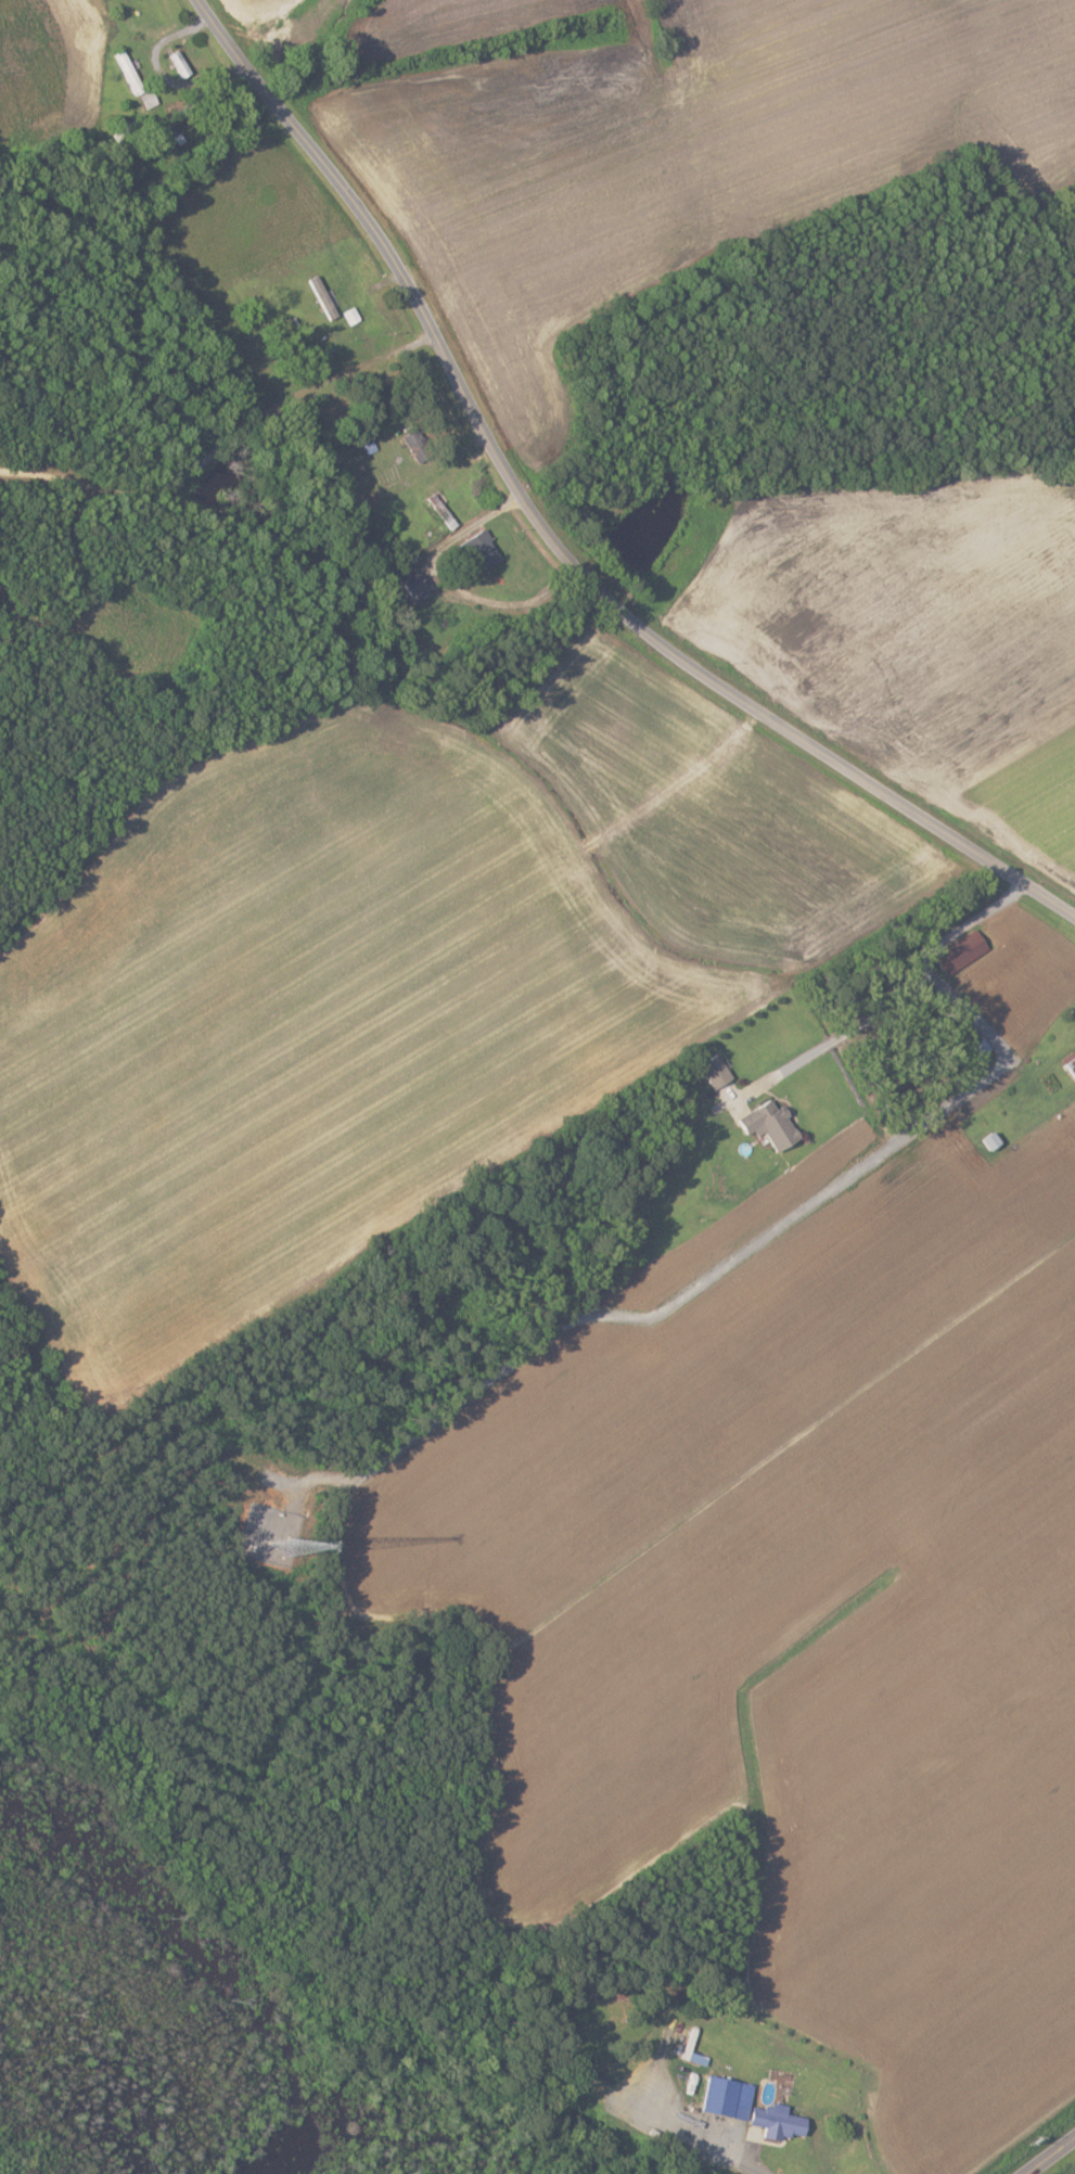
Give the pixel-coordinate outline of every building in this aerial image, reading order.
[(309,280),(329,321),(343,314),(332,291),(329,292),(321,274),(309,280)] [(362,321),(357,307),(345,311),(349,325),(362,321)] [(436,455),(421,428),(406,436),(421,464),(436,455)] [(463,544),(483,573),(505,558),(486,528),(463,544)] [(707,1088),(729,1079),(717,1053),(696,1062),(707,1088)] [(771,1151),(797,1136),(779,1106),(774,1109),(768,1098),(732,1118),(743,1138),(759,1129),(771,1151)] [(975,1139),(984,1152),(996,1143),(987,1131),(975,1139)] [(749,2119),(756,2084),(710,2074),(702,2110),(749,2119)] [(754,2107),(752,2125),(768,2127),(767,2133),(809,2140),(813,2118),(790,2114),(791,2106),(769,2103),(768,2109),(754,2107)]
